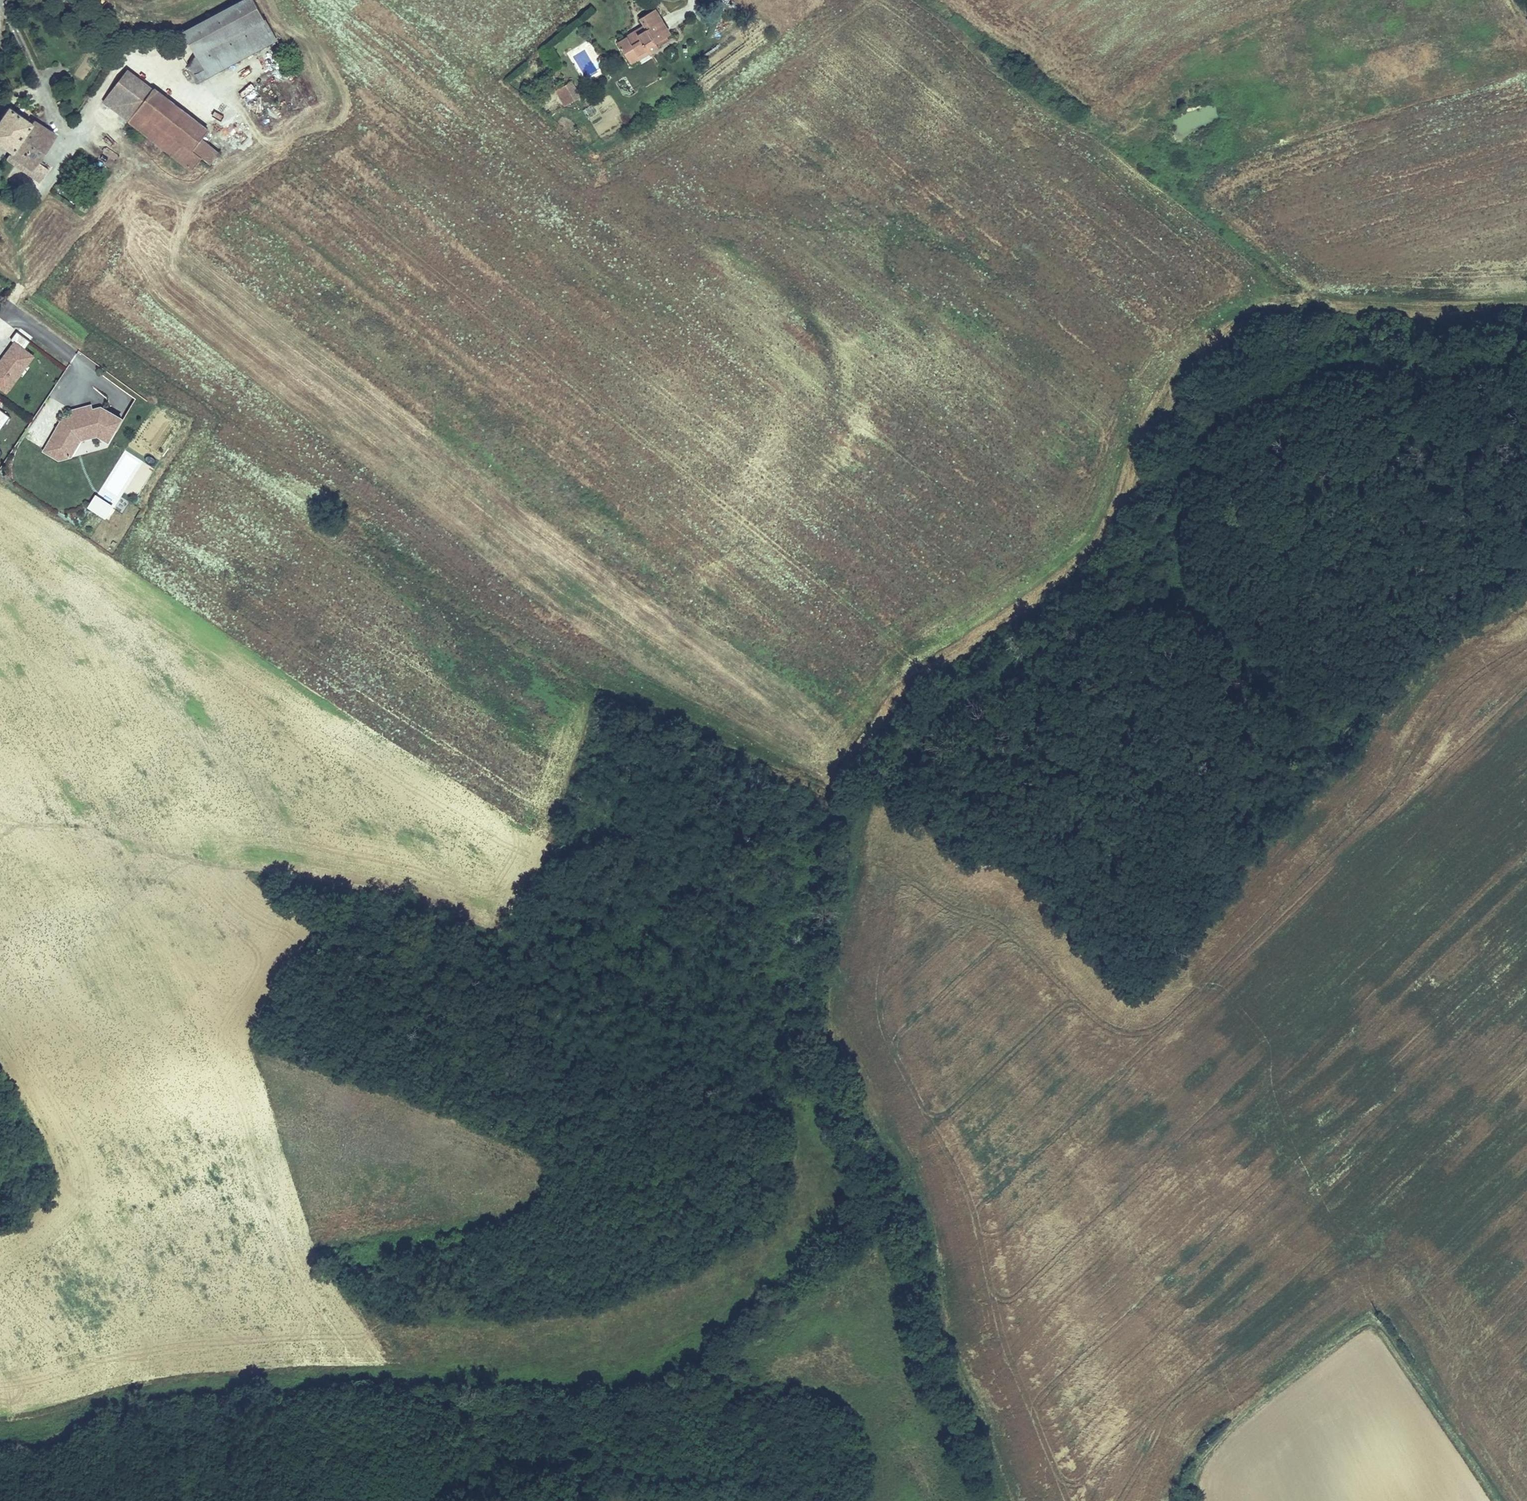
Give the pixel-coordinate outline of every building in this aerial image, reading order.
[(197,78),(275,38),(255,0),(243,0),(187,31),(199,53),(191,65),(197,78)] [(657,19),(653,13),(640,20),(647,31),(628,41),(626,38),(619,42),(627,54),(636,48),(639,54),(648,49),(651,54),(661,48),(658,43),(671,35),(661,17),(657,19)] [(644,27),(626,38),(628,41),(647,31),(644,27)] [(636,48),(627,54),(632,65),(651,54),(648,49),(639,54),(636,48)] [(154,91),(129,72),(110,98),(133,118),(154,91)] [(555,90),(564,107),(581,99),(572,81),(555,90)] [(155,88),(154,91),(133,118),(130,122),(184,164),(186,163),(204,139),(205,138),(211,130),(155,88)] [(121,111),(111,103),(107,108),(117,116),(121,111)] [(11,156),(36,173),(59,137),(35,121),(33,123),(8,108),(0,120),(0,145),(13,153),(11,156)] [(223,153),(204,139),(186,163),(196,171),(205,159),(213,165),(223,153)] [(36,173),(11,156),(8,160),(33,177),(36,173)] [(29,339),(16,331),(0,356),(0,387),(8,393),(34,353),(25,347),(29,339)] [(93,419),(91,412),(92,411),(91,407),(72,411),(74,416),(75,416),(76,423),(93,419)] [(9,415),(0,408),(0,427),(9,415)] [(64,419),(44,451),(52,456),(57,454),(58,460),(70,456),(68,446),(73,436),(78,435),(80,440),(97,436),(107,442),(120,421),(101,409),(92,411),(91,412),(93,419),(76,423),(75,416),(74,416),(64,419)] [(68,446),(70,456),(80,440),(78,435),(73,436),(68,446)] [(105,517),(114,502),(95,491),(86,506),(105,517)]
